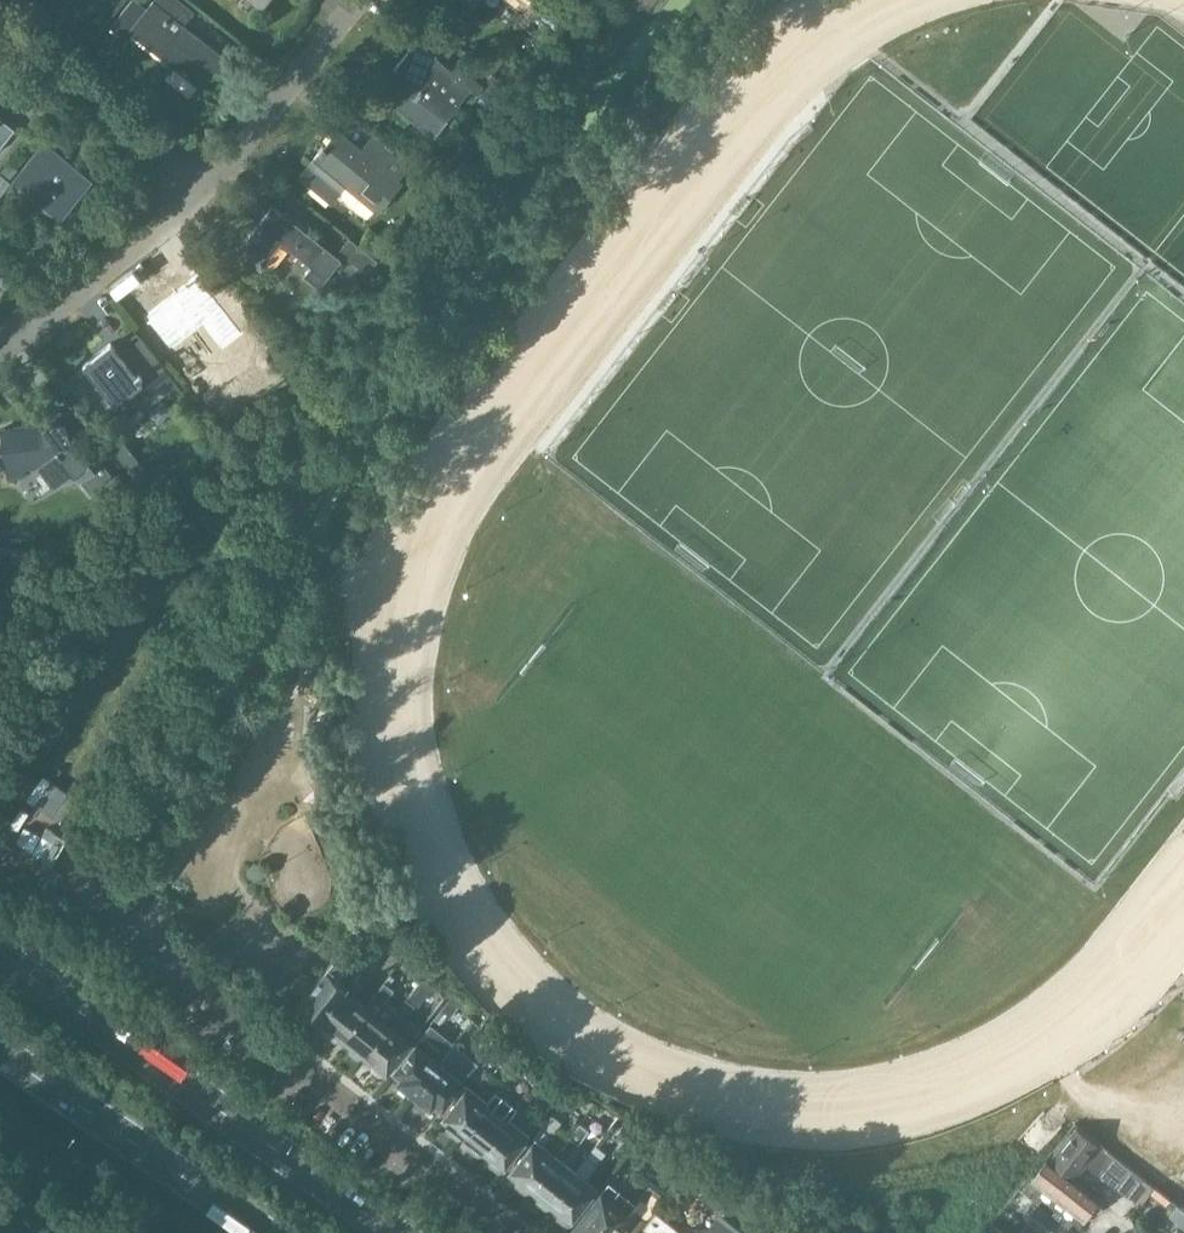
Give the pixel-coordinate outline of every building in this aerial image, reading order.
[(111,27),(112,28),(112,27),(127,39),(128,38),(127,37),(130,32),(174,67),(176,63),(184,69),(182,72),(185,74),(186,73),(200,84),(199,85),(200,86),(223,57),(195,34),(193,37),(185,31),(187,28),(183,25),(194,12),(179,0),(166,0),(160,7),(153,1),(147,8),(136,0),(132,0),(111,27)] [(263,6),(260,9),(262,11),(271,0),(255,0),(263,6)] [(458,65),(448,72),(442,68),(444,63),(417,41),(388,77),(389,78),(393,74),(404,83),(389,102),(434,138),(448,120),(447,119),(472,88),(478,93),(477,94),(498,111),(514,91),(493,74),(484,85),(458,65)] [(0,118),(0,148),(15,130),(0,118)] [(344,183),(378,210),(400,182),(396,179),(406,166),(370,137),(360,150),(336,131),(323,147),(322,146),(317,152),(318,152),(301,174),(332,198),(344,183)] [(73,165),(73,166),(44,144),(19,175),(47,198),(42,204),(59,218),(91,179),(73,165)] [(261,268),(281,243),(311,267),(304,276),(319,288),(342,260),(273,205),(243,244),(258,264),(257,266),(261,268)] [(378,261),(349,238),(339,252),(367,274),(378,261)] [(144,318),(170,351),(204,325),(214,338),(223,350),(243,334),(198,276),(144,318)] [(84,365),(115,404),(142,383),(138,378),(160,361),(141,338),(119,355),(111,344),(84,365)] [(39,425),(1,430),(8,478),(22,476),(26,468),(38,466),(55,489),(77,475),(91,493),(114,475),(94,450),(85,457),(71,440),(62,412),(47,415),(49,423),(39,425)] [(299,1002),(320,1018),(347,984),(348,985),(354,977),(363,966),(341,949),(299,1002)] [(363,966),(354,977),(362,983),(371,972),(363,966)] [(320,1018),(319,1019),(329,1026),(329,1031),(336,1036),(340,1036),(342,1037),(366,1006),(353,996),(356,991),(362,983),(354,977),(348,985),(347,984),(343,988),(320,1018)] [(424,978),(414,990),(425,999),(435,986),(424,978)] [(375,994),(384,1000),(393,989),(384,982),(375,994)] [(366,1006),(342,1037),(351,1044),(351,1049),(357,1054),(362,1053),(364,1054),(388,1024),(392,1019),(397,1011),(384,1000),(375,994),(370,1002),(366,1006)] [(397,1011),(406,1018),(415,1006),(406,1000),(397,1011)] [(388,1024),(364,1054),(373,1061),(373,1066),(379,1071),(384,1070),(386,1072),(411,1042),(397,1031),(401,1026),(399,1025),(406,1018),(397,1011),(392,1019),(388,1024)] [(429,1026),(394,1070),(402,1076),(397,1081),(400,1083),(400,1088),(407,1093),(411,1092),(414,1094),(442,1058),(428,1047),(438,1034),(429,1026)] [(442,1058),(414,1094),(417,1096),(417,1101),(424,1106),(428,1105),(430,1107),(435,1102),(442,1108),(477,1064),(467,1057),(457,1070),(442,1058)] [(474,1076),(482,1083),(490,1073),(482,1066),(474,1076)] [(495,1093),(503,1099),(511,1090),(503,1083),(495,1093)] [(463,1132),(463,1133),(488,1102),(466,1085),(442,1116),(451,1123),(451,1128),(458,1133),(463,1132)] [(516,1109),(524,1116),(532,1106),(524,1100),(516,1109)] [(483,1149),(484,1149),(508,1119),(488,1102),(463,1133),(472,1139),(472,1144),(479,1150),(483,1149)] [(508,1119),(484,1149),(492,1156),(493,1161),(499,1166),(504,1165),(505,1166),(530,1136),(508,1119)] [(541,1129),(549,1136),(557,1126),(549,1119),(541,1129)] [(1053,1160),(1077,1179),(1100,1148),(1077,1129),(1053,1160)] [(562,1146),(570,1153),(578,1143),(570,1136),(562,1146)] [(530,1186),(531,1186),(555,1156),(533,1139),(509,1169),(519,1177),(519,1181),(526,1187),(530,1186)] [(576,1172),(551,1203),(555,1206),(555,1210),(562,1216),(567,1215),(573,1220),(597,1189),(584,1179),(605,1153),(596,1146),(576,1172)] [(555,1156),(531,1186),(539,1193),(539,1198),(546,1203),(551,1202),(551,1203),(576,1172),(555,1156)] [(1150,1186),(1114,1158),(1101,1175),(1137,1203),(1150,1186)] [(1101,1203),(1047,1161),(1034,1179),(1087,1220),(1101,1203)] [(634,1206),(647,1217),(662,1197),(649,1187),(634,1206)] [(587,1210),(588,1211),(575,1226),(577,1228),(577,1232),(578,1232),(616,1232),(623,1225),(621,1223),(629,1213),(616,1203),(614,1205),(600,1193),(587,1210)] [(733,1197),(705,1232),(779,1232),(733,1197)] [(1030,1218),(1049,1232),(1068,1232),(1070,1230),(1039,1206),(1030,1218)] [(652,1232),(684,1232),(656,1210),(644,1225),(652,1232)] [(63,1223),(55,1232),(76,1232),(63,1223)]
